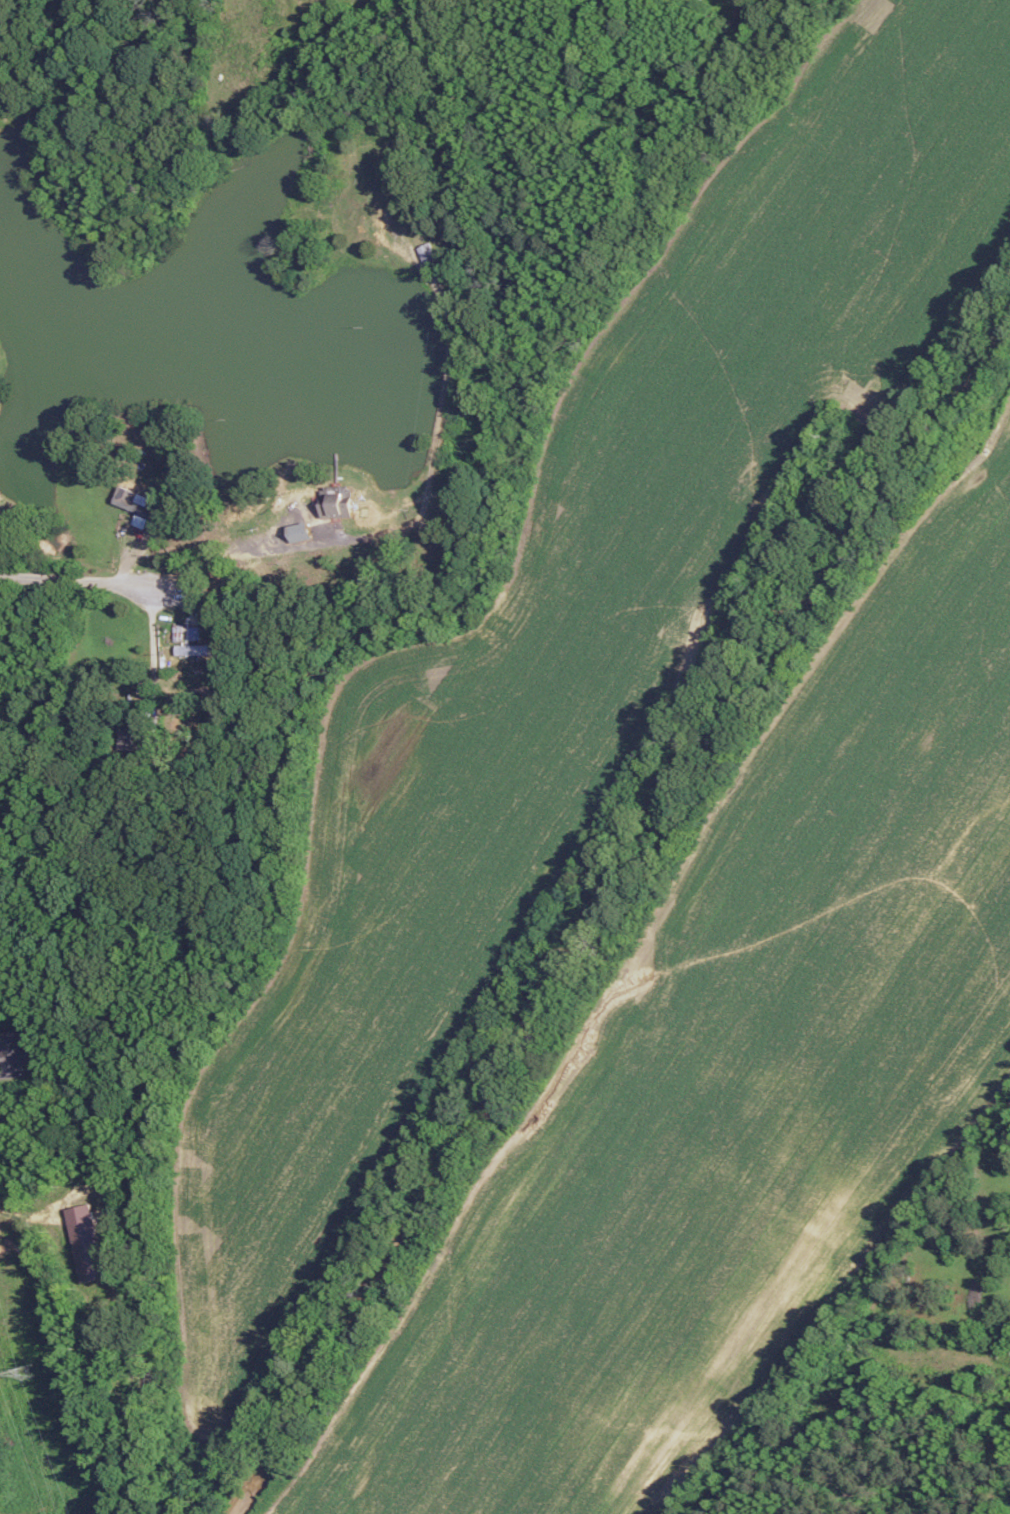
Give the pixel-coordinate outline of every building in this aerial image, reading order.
[(131,522),(152,529),(159,509),(146,504),(149,496),(118,485),(112,503),(135,511),(131,522)] [(353,516),(352,485),(321,486),(322,516),(353,516)] [(312,537),(309,521),(288,525),(291,542),(312,537)] [(174,644),(175,654),(210,653),(210,643),(174,644)] [(120,747),(141,746),(140,725),(119,726),(120,747)] [(0,1049),(0,1064),(32,1060),(30,1046),(22,1047),(20,1029),(0,1031),(0,1042),(1,1049),(0,1049)] [(65,1208),(80,1281),(106,1276),(91,1202),(65,1208)]
